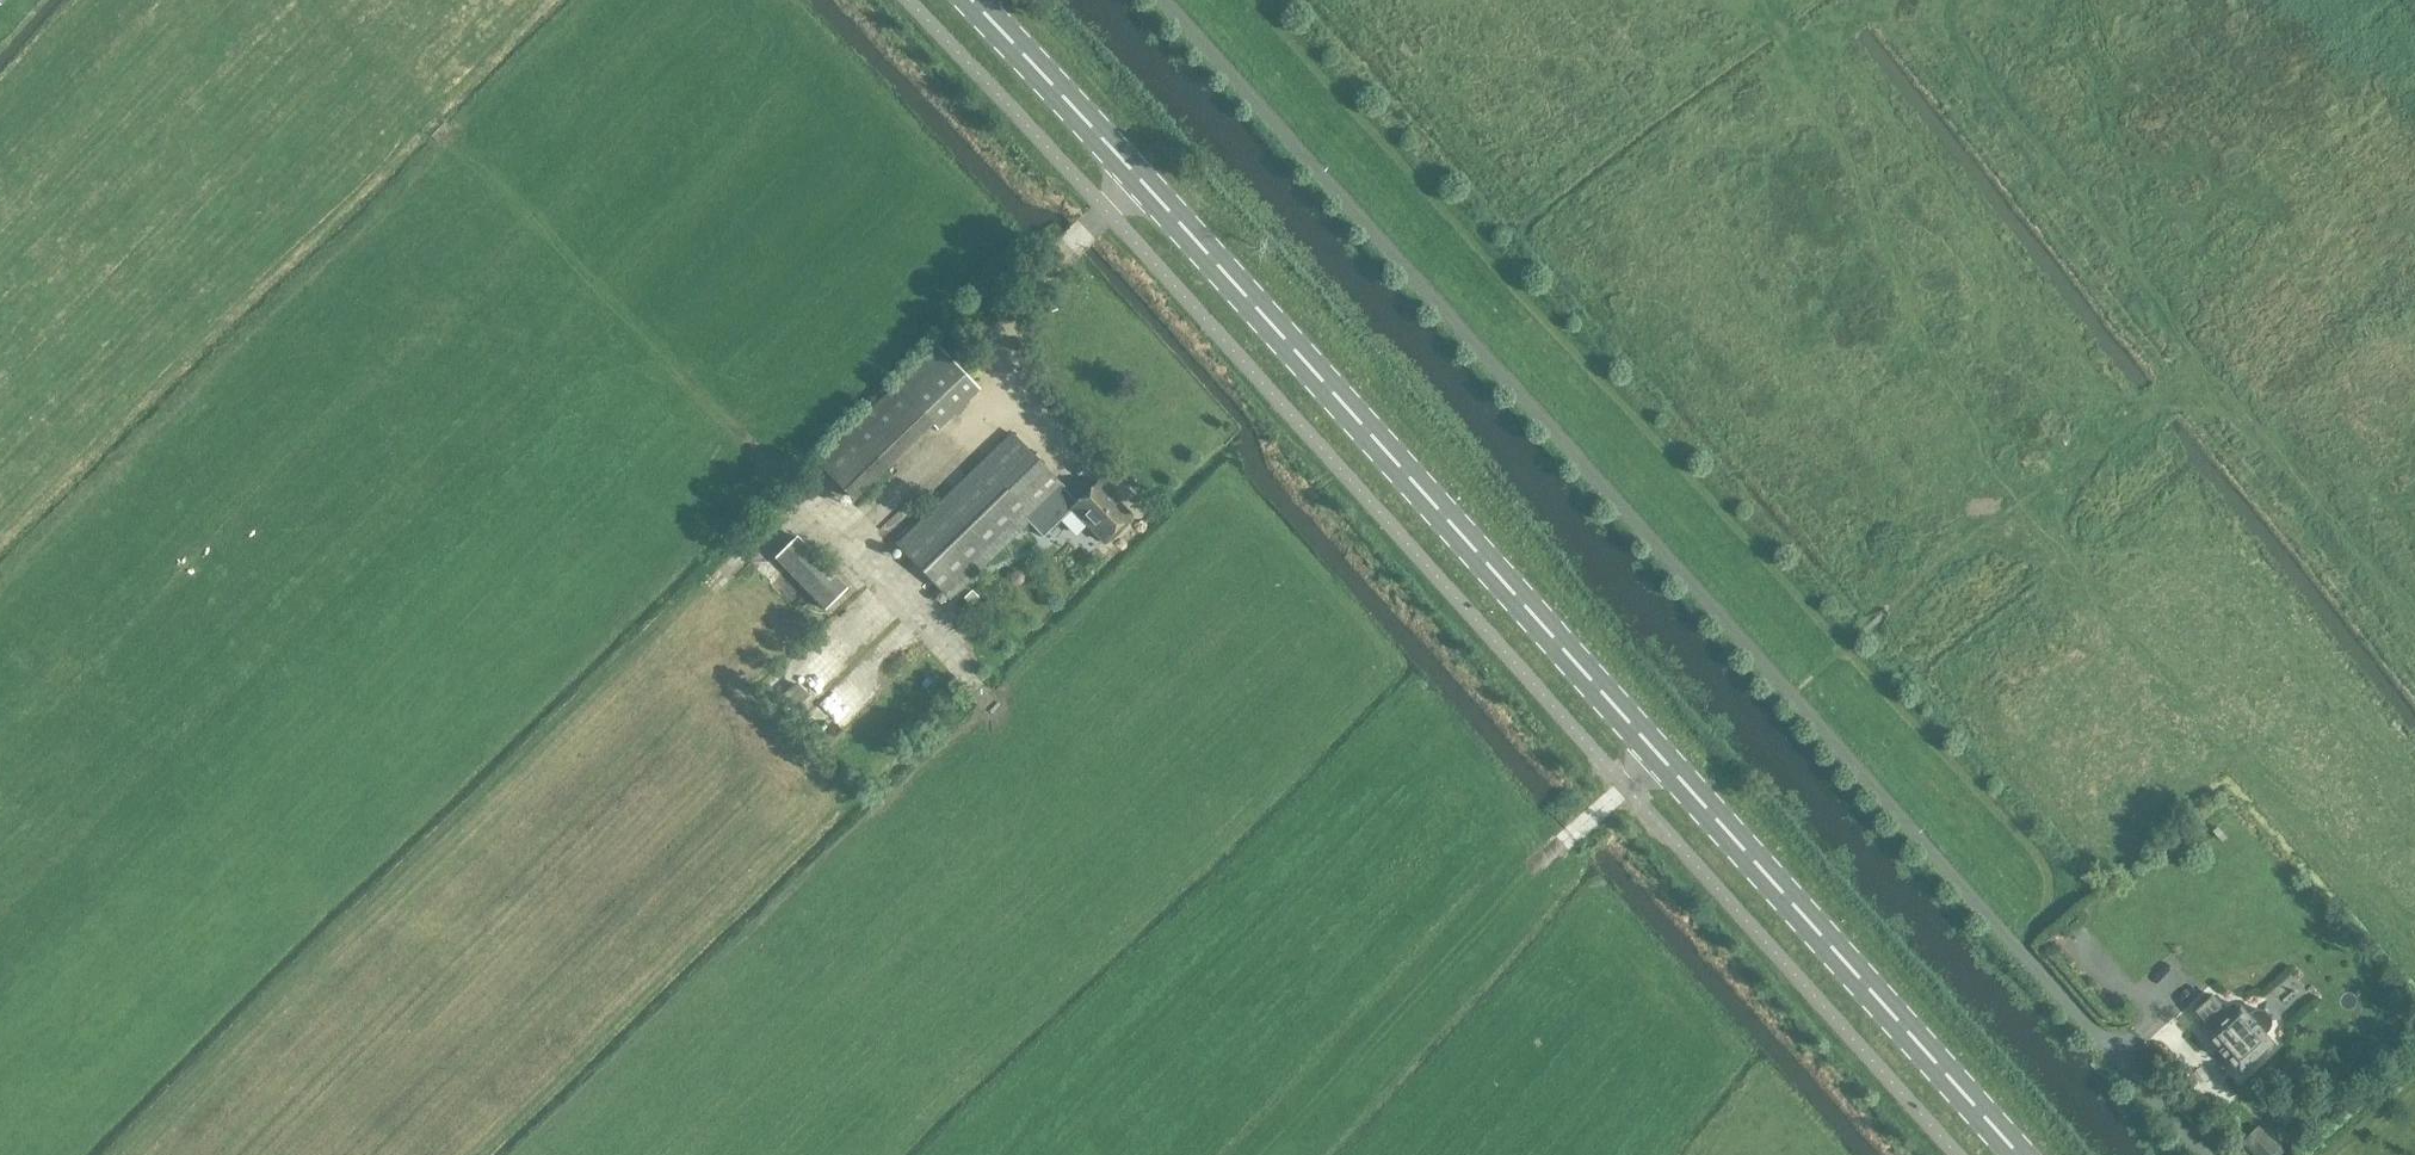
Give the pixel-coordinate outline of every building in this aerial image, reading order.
[(978,391),(937,348),(815,465),(852,503),(930,427),(935,433),(978,391)] [(1102,545),(1130,519),(1097,485),(1075,505),(1062,492),(1063,491),(1010,436),(895,547),(948,602),(1027,525),(1041,540),(1070,512),(1102,545)] [(766,552),(823,612),(845,591),(788,531),(766,552)] [(2266,1033),(2270,1030),(2272,1024),(2272,1019),(2266,1012),(2260,1011),(2255,1012),(2250,1016),(2242,1007),(2232,1016),(2212,995),(2194,1011),(2213,1032),(2210,1035),(2222,1049),(2221,1050),(2228,1058),(2229,1057),(2242,1071),(2274,1043),(2266,1033)] [(2245,1142),(2257,1154),(2274,1154),(2281,1148),(2261,1127),(2245,1142)]
